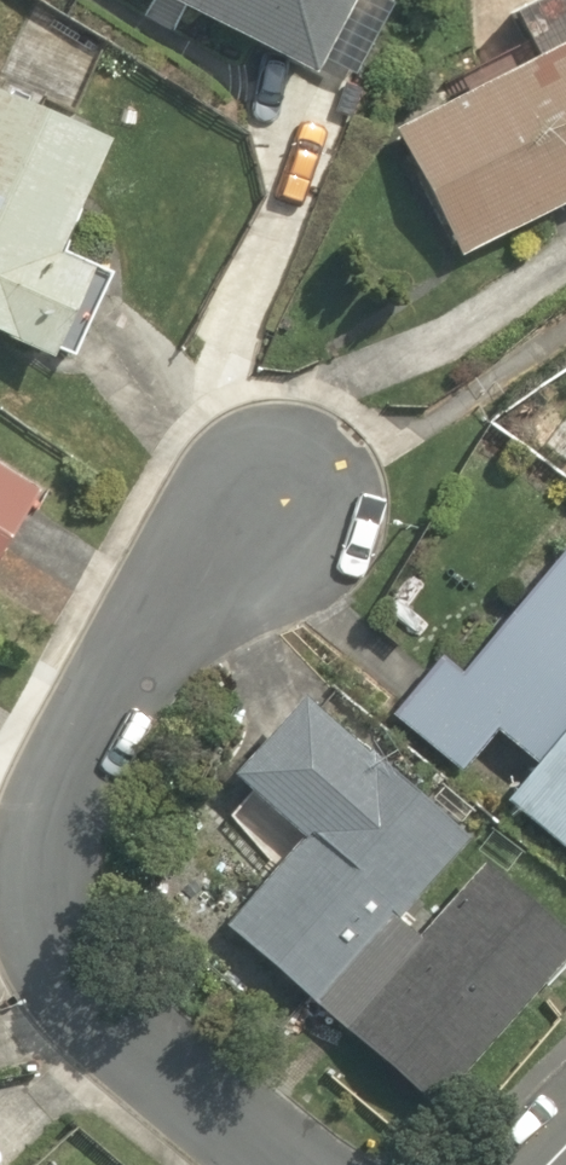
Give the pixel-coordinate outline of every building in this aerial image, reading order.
[(335,116),(408,0),(148,0),(335,116)] [(413,139),(459,252),(565,208),(565,4),(519,22),(545,86),(413,139)] [(0,103),(0,338),(73,372),(110,293),(68,274),(122,159),(0,103)] [(0,485),(0,611),(0,612),(54,515),(0,485)] [(397,721),(460,775),(494,736),(548,782),(514,822),(565,867),(565,574),(470,685),(446,665),(397,721)] [(316,722),(249,798),(308,850),(227,942),(444,1131),(565,992),(565,941),(316,722)]
